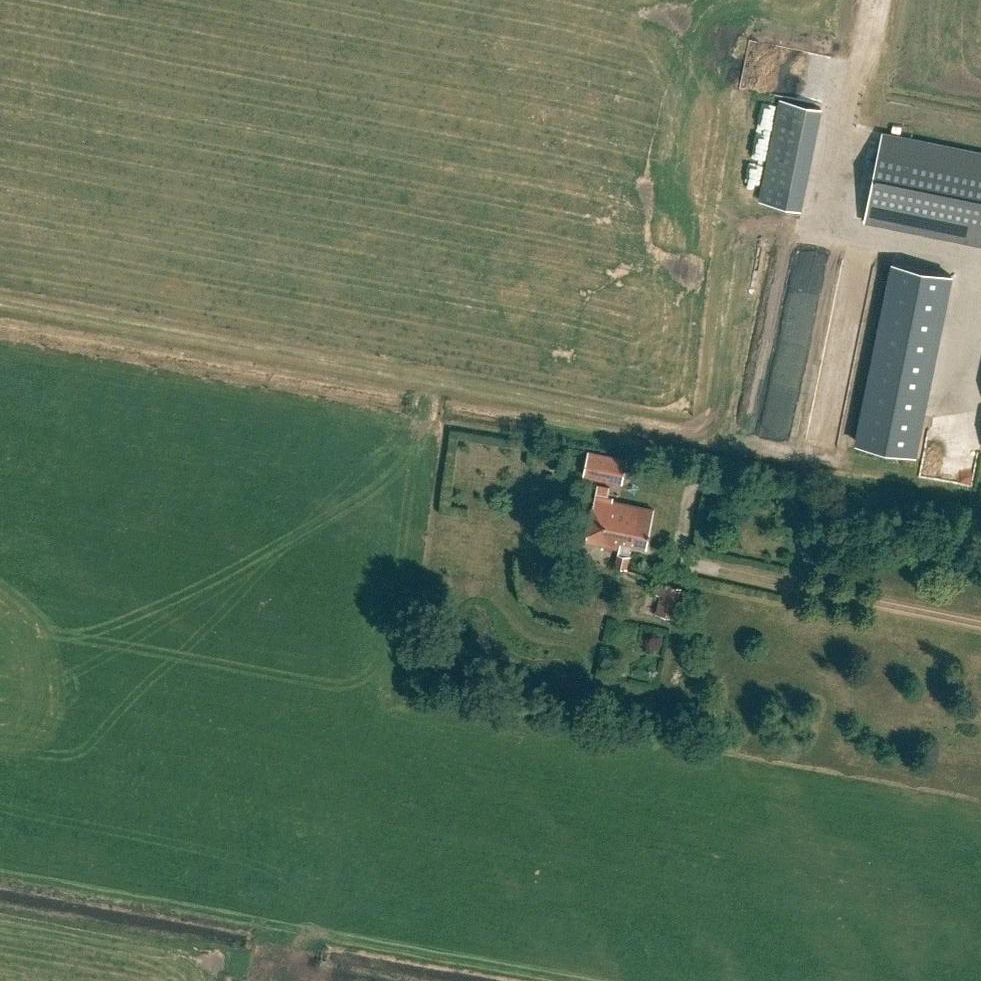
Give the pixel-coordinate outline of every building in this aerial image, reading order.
[(757,200),(800,208),(819,105),(776,97),(757,200)] [(882,134),(864,221),(980,245),(980,154),(882,134)] [(915,454),(952,276),(894,264),(857,442),(915,454)] [(742,295),(738,311),(750,314),(754,298),(742,295)] [(627,458),(588,450),(583,476),(622,484),(627,458)] [(654,508),(613,499),(613,497),(608,496),(610,487),(598,485),(585,542),(618,549),(620,542),(646,548),(654,508)] [(617,554),(615,566),(627,569),(630,556),(617,554)] [(675,618),(681,588),(657,583),(655,594),(660,595),(656,614),(675,618)]
